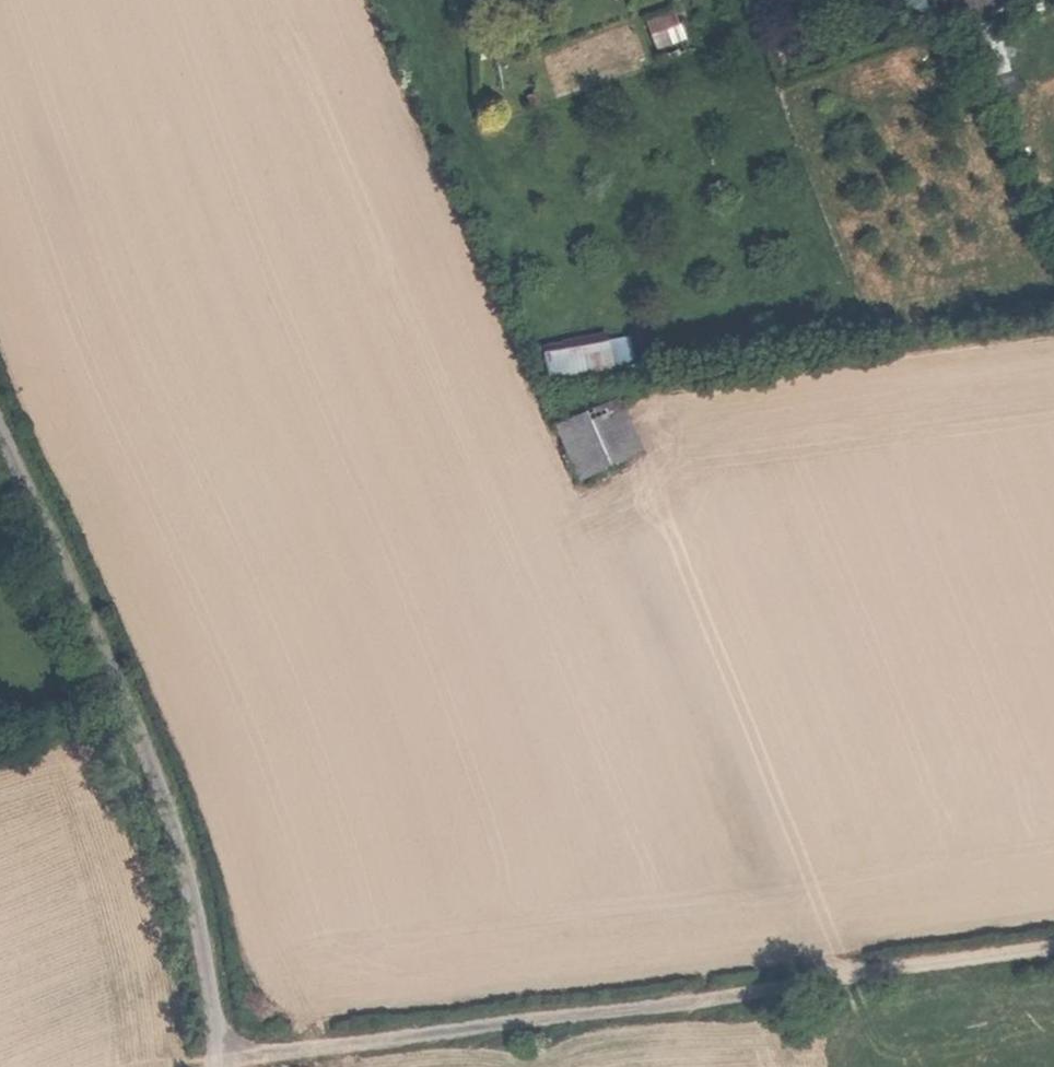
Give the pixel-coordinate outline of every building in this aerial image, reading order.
[(997,9),(1016,3),(1015,0),(994,0),(997,9)] [(536,340),(541,375),(604,365),(600,341),(598,330),(536,340)] [(619,399),(589,411),(608,460),(639,448),(619,399)] [(555,424),(575,473),(608,460),(589,411),(555,424)]
